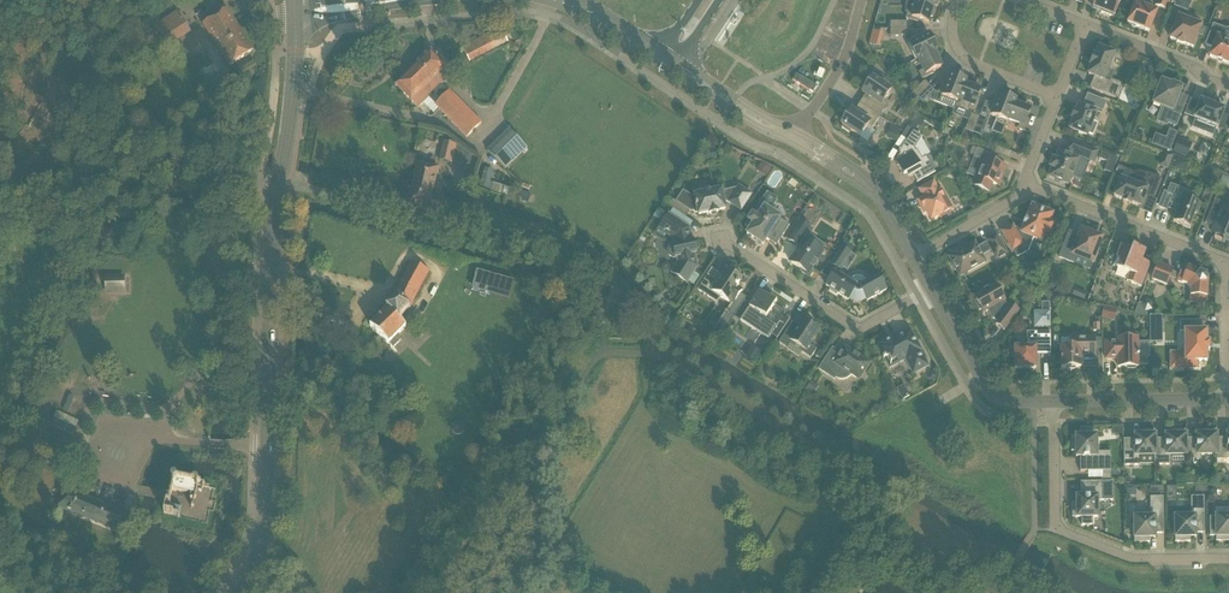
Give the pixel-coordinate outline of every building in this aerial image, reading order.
[(928,24),(930,17),(932,18),(935,8),(936,8),(937,8),(913,0),(907,0),(905,5),(905,13),(907,14),(906,19),(917,23),(918,21),(928,24)] [(1111,17),(1112,17),(1111,17),(1112,15),(1114,15),(1114,16),(1121,0),(1119,0),(1096,0),(1094,5),(1093,8),(1100,10),(1102,11),(1101,13),(1111,17)] [(1166,11),(1170,0),(1158,0),(1155,7),(1166,11)] [(1176,5),(1175,6),(1187,11),(1191,0),(1173,0),(1172,3),(1176,5)] [(1135,3),(1127,24),(1129,24),(1128,26),(1135,29),(1136,27),(1149,32),(1157,12),(1135,3)] [(202,25),(229,67),(253,51),(226,9),(202,25)] [(154,26),(168,47),(191,33),(177,11),(154,26)] [(1183,44),(1193,48),(1198,35),(1203,37),(1206,29),(1201,27),(1201,26),(1189,21),(1189,19),(1189,17),(1188,15),(1180,12),(1170,39),(1177,42),(1176,43),(1177,44),(1177,42),(1182,44),(1181,45),(1182,46),(1183,44)] [(1205,45),(1213,48),(1209,57),(1217,60),(1217,61),(1223,63),(1228,65),(1228,29),(1227,30),(1225,29),(1213,24),(1205,45)] [(462,48),(469,61),(508,41),(501,28),(462,48)] [(872,29),(868,43),(880,47),(884,33),(872,29)] [(909,46),(916,60),(936,50),(929,36),(920,40),(918,36),(907,41),(909,45),(909,46)] [(1090,89),(1115,99),(1120,85),(1110,81),(1113,74),(1107,72),(1114,54),(1110,53),(1111,51),(1103,48),(1103,50),(1099,48),(1095,57),(1094,56),(1090,66),(1091,66),(1088,75),(1095,78),(1090,89)] [(919,73),(922,79),(933,74),(932,72),(941,68),(938,62),(940,61),(936,51),(936,50),(916,60),(916,61),(918,60),(924,71),(919,73)] [(430,51),(395,86),(418,109),(428,98),(466,138),(481,124),(450,91),(448,92),(435,78),(446,68),(447,67),(430,51)] [(886,60),(884,68),(884,69),(887,74),(893,71),(895,62),(887,60),(886,60)] [(1149,63),(1147,67),(1148,71),(1153,73),(1156,65),(1149,63)] [(942,97),(957,103),(965,82),(950,76),(946,85),(942,83),(938,95),(942,96),(942,97)] [(864,107),(880,117),(888,105),(883,102),(891,92),(881,85),(882,83),(875,78),(873,80),(871,79),(862,93),(870,98),(864,107)] [(925,82),(913,93),(917,98),(930,87),(925,82)] [(955,108),(968,113),(970,110),(975,112),(979,101),(977,101),(980,91),(974,89),(975,86),(965,83),(965,82),(957,103),(955,108)] [(1167,124),(1175,128),(1178,120),(1184,104),(1177,101),(1181,90),(1180,89),(1180,88),(1172,85),(1172,86),(1162,82),(1161,84),(1158,83),(1154,92),(1157,94),(1153,104),(1161,107),(1156,120),(1157,120),(1156,123),(1166,127),(1167,124)] [(917,98),(922,104),(935,92),(930,87),(917,98)] [(991,132),(1001,136),(1008,120),(1007,120),(1015,101),(1000,95),(996,104),(992,103),(991,105),(985,102),(979,118),(978,120),(986,123),(989,115),(992,116),(991,116),(997,119),(991,132)] [(1069,130),(1087,137),(1088,134),(1092,136),(1097,125),(1092,123),(1096,113),(1097,109),(1102,111),(1106,103),(1088,96),(1084,104),(1085,104),(1083,108),(1078,107),(1076,112),(1073,111),(1070,120),(1073,121),(1069,130)] [(1018,129),(1024,132),(1029,121),(1026,120),(1030,111),(1024,108),(1024,106),(1015,102),(1015,101),(1007,120),(1008,120),(1020,125),(1018,129)] [(1195,120),(1192,128),(1212,137),(1216,128),(1218,129),(1223,115),(1225,111),(1200,101),(1193,119),(1195,120)] [(851,131),(860,138),(867,127),(872,130),(880,117),(864,107),(858,116),(850,111),(841,125),(843,126),(841,128),(849,133),(851,131)] [(971,115),(961,140),(969,144),(973,134),(978,120),(979,118),(971,115)] [(913,118),(908,125),(916,130),(919,125),(920,126),(923,121),(915,116),(913,118)] [(904,119),(898,128),(904,132),(910,123),(904,119)] [(922,137),(913,131),(907,127),(901,136),(907,140),(898,153),(900,154),(897,158),(898,161),(895,162),(902,174),(903,176),(906,175),(907,176),(908,176),(908,177),(909,177),(910,177),(911,177),(911,176),(913,176),(917,183),(927,177),(935,173),(926,157),(922,159),(917,150),(916,151),(915,149),(922,137)] [(487,151),(506,170),(528,149),(509,129),(487,151)] [(891,131),(888,140),(897,142),(900,133),(891,131)] [(1151,144),(1151,145),(1170,152),(1177,135),(1170,132),(1167,139),(1165,140),(1156,136),(1153,145),(1151,144)] [(443,142),(439,160),(452,163),(457,145),(443,142)] [(1052,158),(1048,169),(1052,170),(1049,177),(1055,180),(1055,182),(1060,184),(1063,183),(1068,185),(1073,174),(1079,157),(1093,163),(1097,152),(1082,146),(1070,142),(1067,152),(1066,156),(1059,153),(1056,160),(1052,158)] [(1176,145),(1173,152),(1187,157),(1189,151),(1176,145)] [(994,154),(1010,160),(1013,153),(997,147),(994,154)] [(715,149),(704,150),(706,162),(717,161),(715,149)] [(990,154),(977,149),(971,165),(977,168),(973,176),(973,177),(974,178),(971,185),(989,191),(992,183),(998,186),(1006,168),(988,161),(990,154)] [(1104,171),(1112,175),(1118,159),(1101,152),(1098,159),(1107,163),(1104,171)] [(1162,167),(1168,169),(1172,157),(1164,154),(1160,164),(1162,167)] [(470,155),(467,165),(476,167),(478,161),(470,155)] [(1172,168),(1184,173),(1176,159),(1172,168)] [(756,171),(766,178),(771,170),(761,163),(756,171)] [(407,206),(429,211),(439,169),(429,167),(417,164),(407,206)] [(955,167),(948,171),(950,175),(955,176),(959,174),(955,167)] [(461,184),(471,186),(475,170),(465,168),(461,184)] [(480,186),(488,189),(493,171),(485,169),(480,186)] [(1131,204),(1141,208),(1145,196),(1154,200),(1161,180),(1146,174),(1146,175),(1142,173),(1139,173),(1137,173),(1134,174),(1132,176),(1131,178),(1129,182),(1121,179),(1113,197),(1123,201),(1123,202),(1130,205),(1131,204)] [(926,213),(931,220),(939,216),(940,218),(949,213),(944,205),(946,203),(938,188),(937,189),(933,182),(930,184),(919,190),(926,201),(919,205),(924,214),(926,213)] [(495,193),(511,198),(514,189),(498,185),(495,193)] [(1183,226),(1190,229),(1191,224),(1195,214),(1197,214),(1200,206),(1195,204),(1197,197),(1169,186),(1166,194),(1164,193),(1159,207),(1166,210),(1169,204),(1179,208),(1173,222),(1183,226)] [(698,213),(699,215),(709,213),(709,215),(718,213),(718,211),(725,210),(724,203),(729,202),(728,203),(741,211),(748,201),(752,195),(739,187),(734,194),(729,191),(721,193),(721,191),(712,192),(712,189),(703,191),(703,194),(695,196),(695,198),(693,199),(683,192),(677,202),(691,212),(692,211),(696,214),(698,213)] [(806,188),(801,197),(810,202),(815,194),(806,188)] [(750,229),(747,234),(763,245),(766,240),(776,246),(783,236),(789,226),(779,219),(780,218),(770,211),(778,199),(766,192),(758,205),(753,213),(751,216),(747,222),(753,225),(750,229)] [(1205,224),(1218,229),(1214,238),(1223,241),(1222,242),(1223,243),(1225,239),(1228,240),(1228,209),(1223,207),(1225,204),(1214,200),(1209,213),(1205,224)] [(1012,227),(1002,233),(1008,243),(1017,258),(1027,253),(1024,248),(1027,247),(1030,238),(1033,239),(1041,242),(1044,236),(1052,240),(1053,236),(1058,225),(1050,222),(1052,215),(1032,208),(1027,220),(1025,219),(1023,225),(1014,230),(1012,227)] [(653,217),(659,221),(664,213),(659,209),(653,217)] [(672,273),(687,283),(697,268),(695,254),(696,254),(695,251),(697,251),(699,249),(698,245),(696,244),(694,245),(690,228),(683,225),(669,215),(658,231),(657,234),(665,239),(668,239),(669,237),(673,240),(674,246),(671,246),(668,251),(669,256),(673,259),(677,258),(678,264),(672,273)] [(801,272),(809,278),(813,272),(811,271),(823,253),(805,241),(812,231),(810,229),(810,228),(801,222),(789,241),(798,247),(798,246),(800,247),(790,263),(802,271),(801,272)] [(852,229),(850,232),(850,235),(853,237),(857,237),(859,234),(858,230),(855,228),(852,229)] [(1059,258),(1074,264),(1076,257),(1092,263),(1102,239),(1081,231),(1078,238),(1068,234),(1059,258)] [(991,251),(996,260),(1007,255),(1002,246),(996,236),(986,241),(986,242),(991,251)] [(952,257),(949,258),(953,264),(951,265),(954,272),(956,271),(957,272),(965,268),(967,272),(970,271),(986,262),(982,256),(978,248),(977,248),(974,244),(965,249),(961,252),(959,248),(950,254),(952,257)] [(1127,282),(1141,287),(1150,263),(1142,260),(1145,252),(1133,247),(1132,250),(1121,246),(1113,267),(1130,273),(1127,282)] [(843,247),(831,265),(840,270),(851,254),(851,253),(843,247)] [(1016,264),(1023,270),(1026,266),(1019,260),(1016,264)] [(389,344),(393,349),(401,341),(397,337),(406,328),(397,320),(410,308),(430,272),(411,263),(394,294),(395,299),(385,309),(386,311),(370,327),(378,336),(389,344)] [(1152,279),(1167,285),(1173,270),(1157,264),(1152,279)] [(1190,304),(1204,305),(1204,298),(1207,298),(1207,282),(1205,281),(1202,276),(1203,274),(1183,267),(1177,282),(1188,286),(1191,290),(1190,304)] [(705,280),(698,290),(717,303),(720,298),(729,304),(731,301),(734,303),(736,301),(742,291),(738,288),(739,287),(737,286),(741,280),(739,279),(741,276),(732,271),(731,274),(726,271),(722,277),(712,270),(705,280)] [(509,300),(514,281),(477,271),(471,290),(509,300)] [(865,297),(867,301),(886,291),(878,277),(868,283),(867,281),(865,279),(862,277),(860,277),(857,276),(855,277),(850,280),(849,282),(835,272),(826,286),(830,289),(829,291),(836,296),(838,294),(848,301),(850,297),(853,298),(855,299),(860,299),(863,298),(865,297)] [(105,276),(105,294),(125,293),(124,275),(105,276)] [(603,301),(615,304),(619,291),(617,286),(611,284),(607,286),(606,289),(603,301)] [(996,325),(1004,331),(1019,311),(1010,305),(1009,307),(1006,305),(1004,302),(1005,301),(996,285),(974,297),(983,314),(987,311),(991,318),(997,323),(996,325)] [(1074,289),(1071,296),(1073,296),(1084,301),(1086,297),(1087,294),(1074,289)] [(1047,291),(1043,296),(1049,301),(1053,297),(1047,291)] [(748,309),(740,321),(768,340),(771,335),(777,339),(790,319),(784,315),(785,313),(774,306),(776,303),(767,297),(766,297),(765,297),(760,293),(752,304),(749,308),(750,309),(750,310),(748,309)] [(1033,312),(1034,329),(1050,328),(1049,303),(1042,303),(1042,312),(1033,312)] [(1139,303),(1134,313),(1147,316),(1147,315),(1145,315),(1145,312),(1148,311),(1145,311),(1142,306),(1144,304),(1143,303),(1141,306),(1139,305),(1139,303)] [(1101,318),(1115,321),(1117,310),(1104,307),(1101,318)] [(713,332),(721,337),(734,318),(726,312),(713,332)] [(1149,333),(1162,333),(1162,317),(1149,317),(1149,333)] [(786,333),(779,343),(787,349),(790,345),(802,353),(810,359),(813,355),(817,350),(810,345),(819,332),(810,326),(811,325),(807,322),(806,323),(803,321),(796,331),(790,327),(793,323),(792,323),(786,333)] [(1171,354),(1171,369),(1197,369),(1197,362),(1207,362),(1207,350),(1209,350),(1209,343),(1206,343),(1206,332),(1201,332),(1201,321),(1180,321),(1180,332),(1184,332),(1184,353),(1171,354)] [(582,322),(578,329),(582,332),(587,325),(582,322)] [(905,360),(913,374),(928,366),(920,352),(921,351),(910,331),(895,339),(894,337),(880,345),(881,347),(878,348),(883,357),(882,358),(883,360),(885,359),(890,368),(905,360)] [(1015,348),(1015,369),(1036,369),(1036,355),(1050,355),(1050,333),(1035,333),(1035,335),(1030,340),(1028,340),(1028,348),(1015,348)] [(1061,347),(1061,368),(1066,368),(1067,370),(1075,370),(1076,368),(1080,368),(1080,355),(1095,355),(1095,338),(1070,339),(1061,339),(1061,347)] [(1126,367),(1126,370),(1136,370),(1136,367),(1137,367),(1137,366),(1148,366),(1148,358),(1150,358),(1150,342),(1137,343),(1137,339),(1118,339),(1118,342),(1105,342),(1106,359),(1118,359),(1118,367),(1126,367)] [(751,347),(744,357),(754,363),(760,352),(751,347)] [(819,370),(834,380),(836,378),(838,379),(840,380),(843,380),(845,379),(847,378),(849,377),(851,375),(859,380),(869,364),(844,348),(841,355),(833,349),(819,370)] [(819,351),(815,357),(820,360),(824,354),(819,351)] [(930,372),(927,380),(935,383),(938,375),(930,372)] [(805,391),(812,396),(819,386),(811,382),(809,381),(803,389),(805,390),(805,391)] [(455,423),(452,427),(452,432),(455,435),(460,435),(464,432),(464,427),(460,423),(455,423)] [(1102,480),(1111,480),(1111,471),(1110,452),(1097,453),(1096,436),(1092,436),(1092,428),(1080,429),(1080,436),(1071,437),(1071,452),(1076,452),(1076,457),(1080,457),(1080,472),(1102,472),(1102,480)] [(1155,465),(1155,466),(1170,465),(1170,461),(1170,456),(1185,456),(1186,456),(1186,439),(1186,430),(1171,431),(1171,435),(1165,435),(1165,439),(1155,439),(1155,456),(1154,456),(1155,465)] [(1185,456),(1185,461),(1201,460),(1201,456),(1216,455),(1217,455),(1216,439),(1217,439),(1217,430),(1201,430),(1201,435),(1196,435),(1196,439),(1186,439),(1186,456),(1185,456)] [(1134,440),(1124,440),(1124,452),(1124,461),(1124,465),(1139,465),(1139,456),(1154,456),(1155,456),(1155,439),(1155,431),(1140,431),(1140,436),(1134,436),(1134,440)] [(1216,460),(1228,460),(1228,435),(1227,435),(1227,439),(1217,439),(1216,439),(1217,455),(1216,455),(1216,460)] [(164,515),(207,524),(210,511),(214,512),(216,501),(212,501),(215,488),(174,480),(164,515)] [(1076,503),(1072,503),(1072,518),(1081,518),(1081,526),(1093,526),(1093,518),(1097,518),(1097,506),(1097,501),(1102,501),(1113,501),(1112,482),(1102,482),(1092,482),(1080,482),(1080,497),(1076,497),(1076,503)] [(1167,499),(1175,499),(1174,486),(1166,486),(1167,499)] [(1211,486),(1207,489),(1207,495),(1212,497),(1216,494),(1216,489),(1211,486)] [(57,508),(124,535),(132,516),(65,489),(57,508)] [(1134,518),(1134,543),(1149,543),(1149,538),(1155,538),(1155,534),(1164,534),(1163,497),(1150,498),(1150,517),(1134,518)] [(1175,530),(1175,542),(1190,542),(1190,538),(1196,537),(1196,534),(1204,533),(1204,497),(1191,497),(1191,517),(1175,517),(1175,530)] [(1209,518),(1210,537),(1216,537),(1216,542),(1228,542),(1228,509),(1215,510),(1215,518),(1209,518)]
